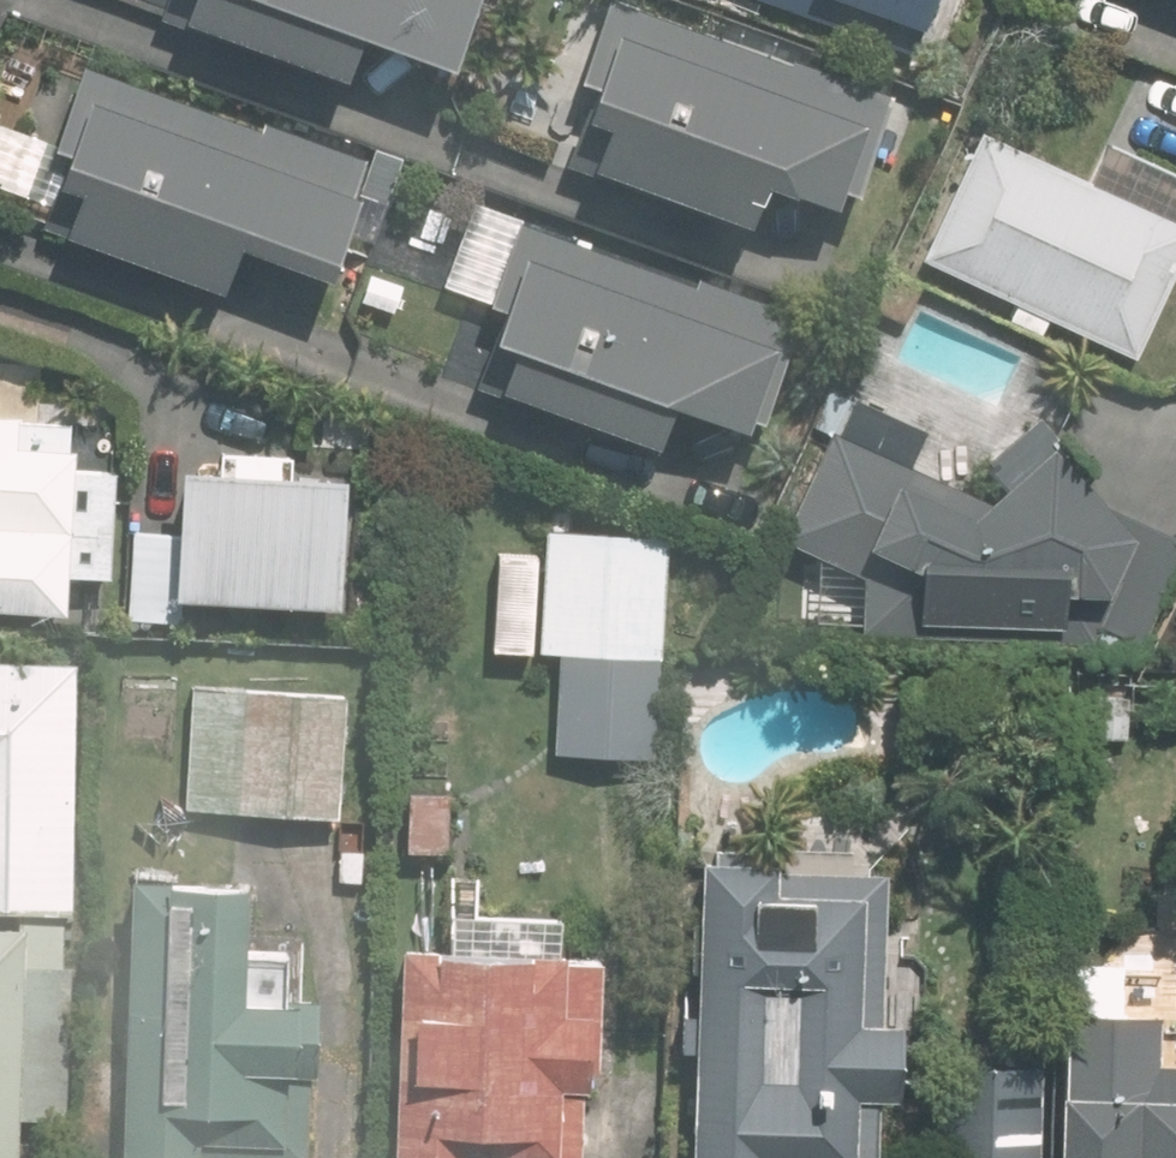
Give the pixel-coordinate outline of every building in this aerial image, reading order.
[(176,38),(335,94),(349,55),(438,87),(469,0),(189,0),(176,38)] [(916,54),(936,0),(767,0),(916,54)] [(792,81),(605,15),(574,100),(589,106),(577,141),(594,148),(576,198),(736,256),(751,215),(821,240),(824,233),(851,242),(899,108),(795,72),(792,81)] [(257,133),(86,70),(35,208),(93,230),(90,239),(171,269),(174,260),(216,277),(213,284),(311,321),(370,164),(262,125),(257,133)] [(1129,365),(1175,266),(1175,230),(978,136),(917,265),(1129,365)] [(694,291),(523,229),(497,300),(507,303),(483,370),(533,387),(530,396),(606,422),(609,415),(655,432),(674,376),(764,407),(798,312),(699,277),(694,291)] [(766,542),(857,585),(857,637),(1053,634),(1127,664),(1175,555),(1175,549),(1090,513),(1031,429),(976,471),(991,492),(975,507),(899,472),(912,442),(830,404),(766,542)] [(66,617),(68,578),(111,580),(117,476),(75,473),(76,454),(66,453),(66,425),(0,421),(0,613),(66,617)] [(187,619),(187,596),(339,602),(344,480),(194,474),(191,536),(127,533),(123,616),(187,619)] [(657,763),(661,658),(664,535),(574,532),(574,520),(546,519),(542,654),(552,654),(548,759),(657,763)] [(70,670),(0,669),(0,920),(13,920),(13,934),(0,934),(0,1157),(11,1157),(12,1126),(58,1127),(63,976),(52,976),(54,939),(66,939),(70,670)] [(192,689),(186,811),(342,816),(346,693),(192,689)] [(408,794),(407,854),(443,857),(445,796),(408,794)] [(688,1157),(871,1157),(872,1106),(897,1107),(899,1034),(874,1033),(879,882),(775,879),(775,873),(759,873),(760,857),(708,856),(707,870),(698,870),(692,1019),(675,1019),(675,1060),(692,1060),(688,1157)] [(125,1157),(306,1157),(307,1080),(317,1080),(320,1007),(287,1007),(289,961),(251,958),(252,896),(172,893),(174,887),(134,885),(125,1157)] [(398,1157),(582,1157),(584,1094),(594,1094),(599,963),(562,960),(563,921),(456,917),(455,955),(405,954),(398,1157)] [(1063,1157),(1175,1157),(1175,1066),(1163,1065),(1164,1016),(1124,1015),(1126,958),(1076,955),(1075,1017),(1068,1017),(1063,1157)] [(934,1157),(1038,1157),(1043,1070),(1033,1070),(1035,1040),(952,1035),(950,1069),(940,1068),(934,1157)]
